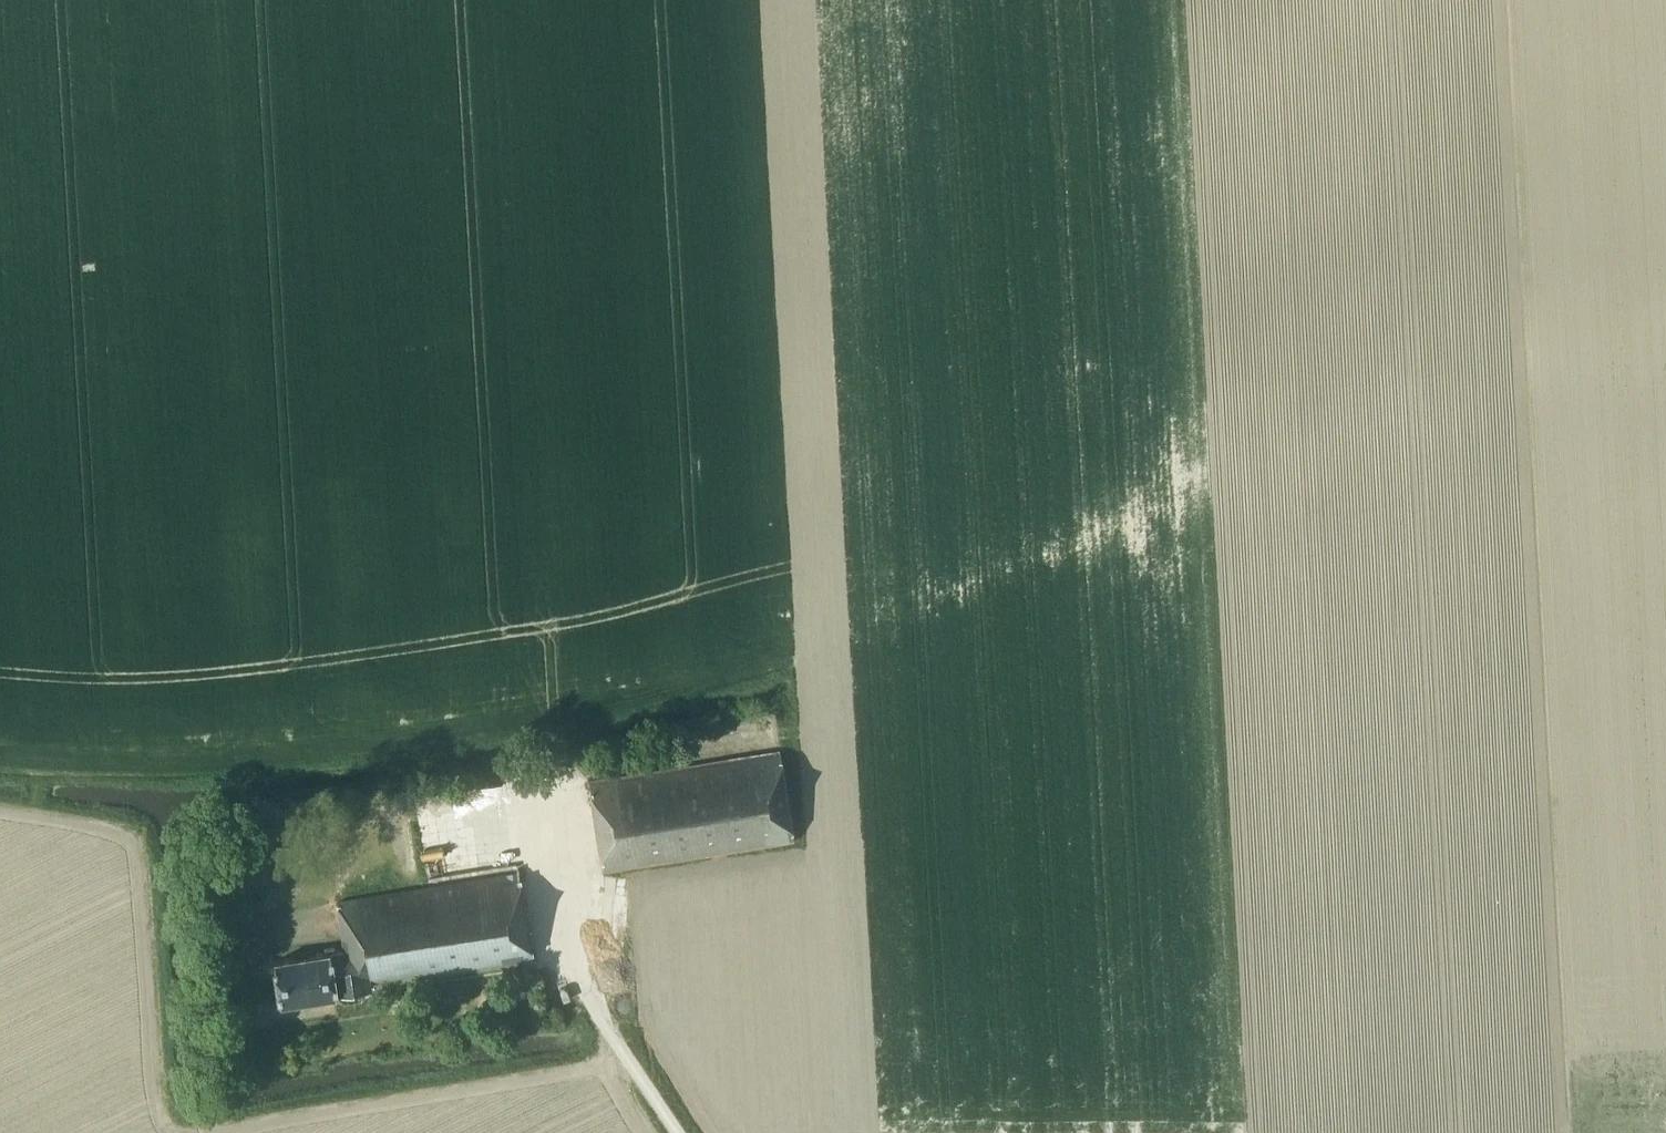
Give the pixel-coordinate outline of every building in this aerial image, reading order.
[(780,748),(590,779),(605,870),(795,840),(780,748)] [(389,983),(534,960),(508,800),(415,816),(426,887),(337,901),(345,950),(332,952),(332,951),(275,960),(282,1002),(339,993),(372,987),(371,980),(388,978),(389,983)]
